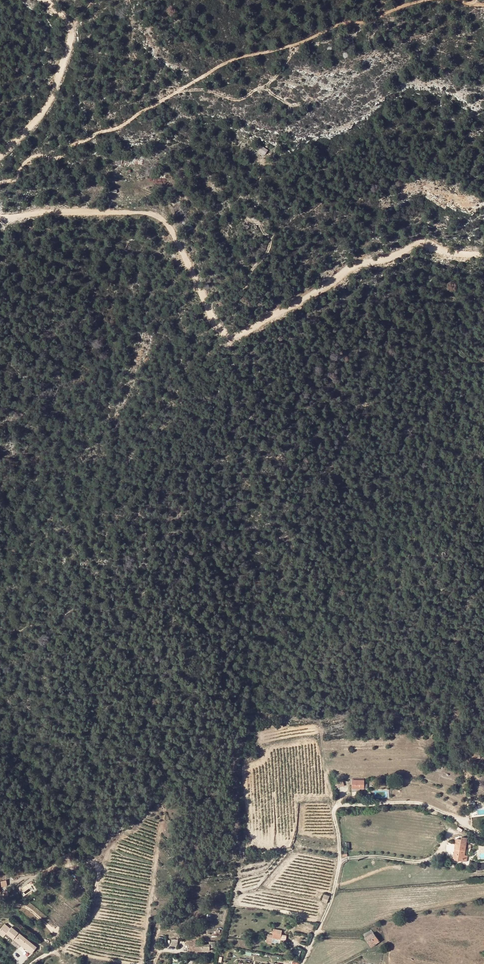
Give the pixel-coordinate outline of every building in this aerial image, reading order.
[(366,781),(356,780),(356,789),(365,790),(366,781)] [(465,838),(461,838),(460,839),(455,839),(454,847),(464,839),(465,838)] [(463,854),(464,839),(454,847),(454,860),(467,861),(468,854),(463,854)] [(333,898),(334,895),(326,892),(324,898),(331,901),(333,898)] [(37,947),(6,922),(0,929),(0,934),(4,937),(7,933),(31,953),(37,947)] [(284,932),(284,929),(276,927),(276,929),(275,929),(274,931),(276,931),(275,933),(271,932),(269,933),(268,939),(274,940),(275,936),(284,938),(288,938),(289,933),(284,932)] [(373,944),(383,939),(381,934),(371,939),(373,944)] [(386,944),(383,939),(373,944),(376,949),(386,944)]
